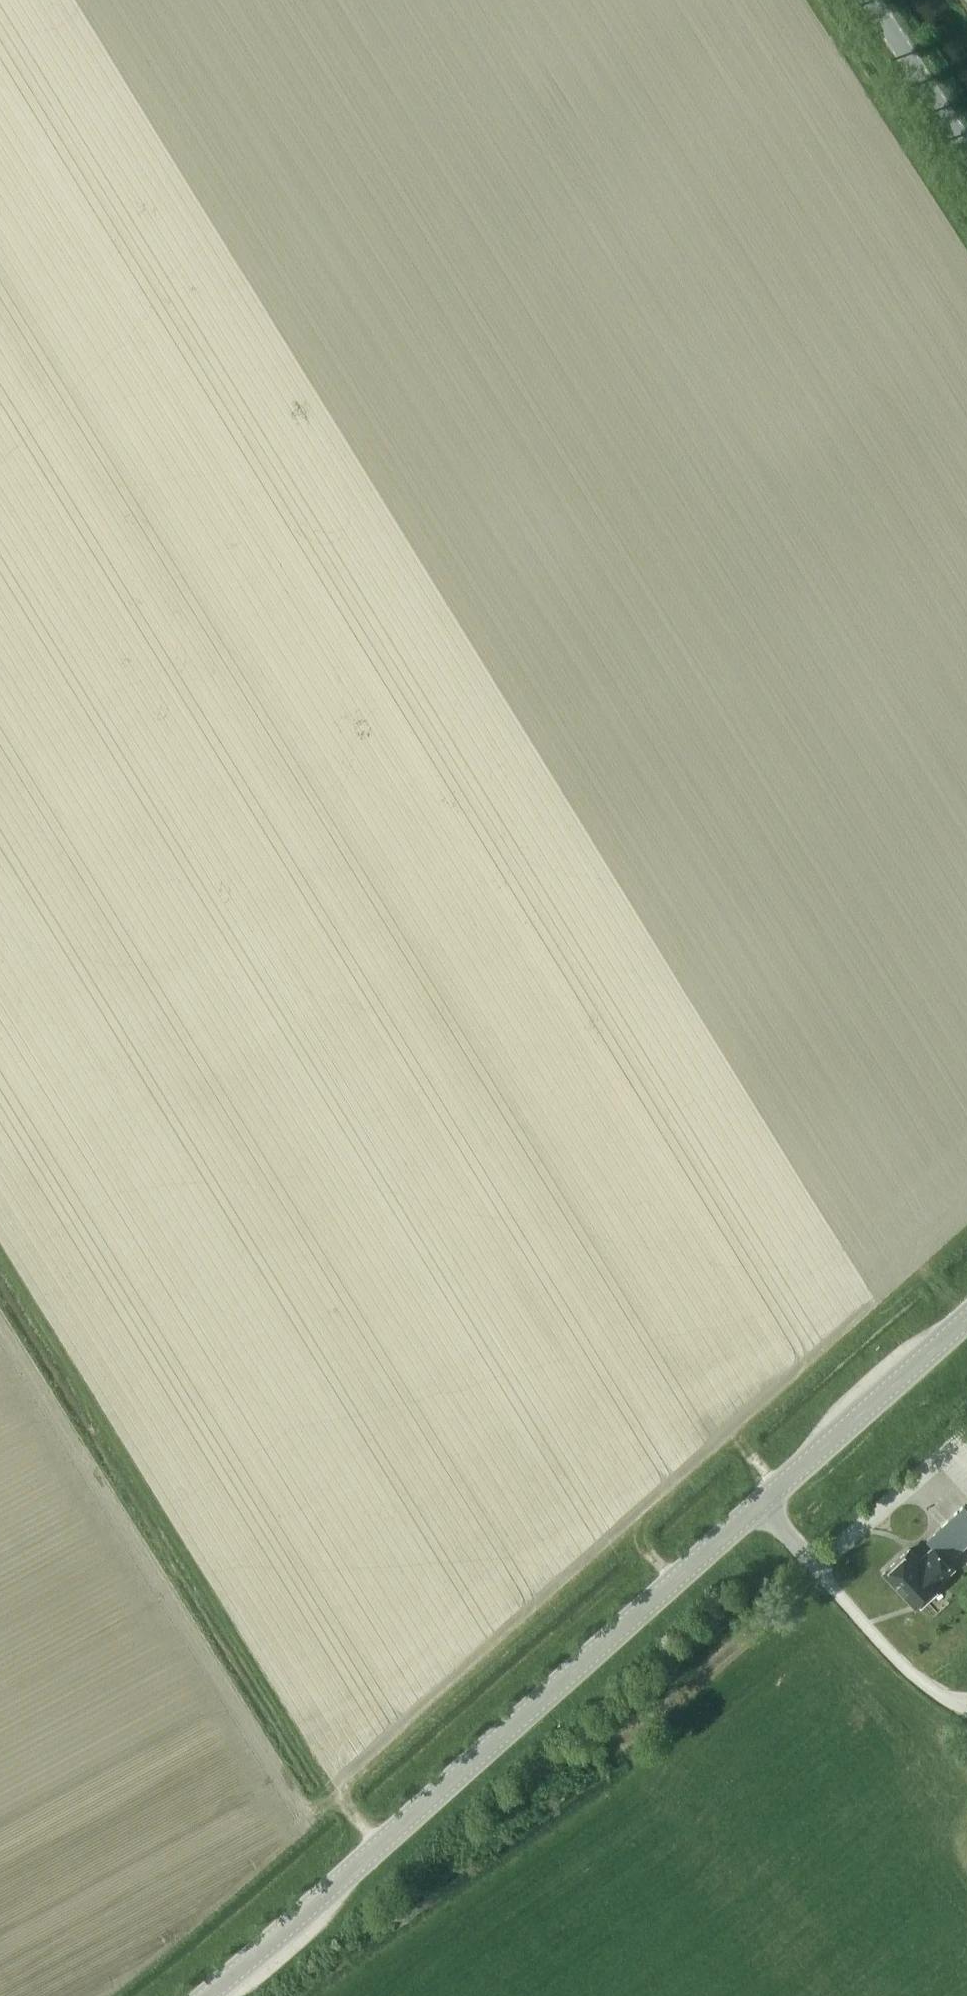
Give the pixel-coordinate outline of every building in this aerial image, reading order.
[(948,1561),(966,1543),(966,1506),(965,1504),(927,1539),(934,1547),(920,1560),(909,1548),(885,1570),(917,1604),(940,1582),(938,1580),(953,1566),(948,1561)]
